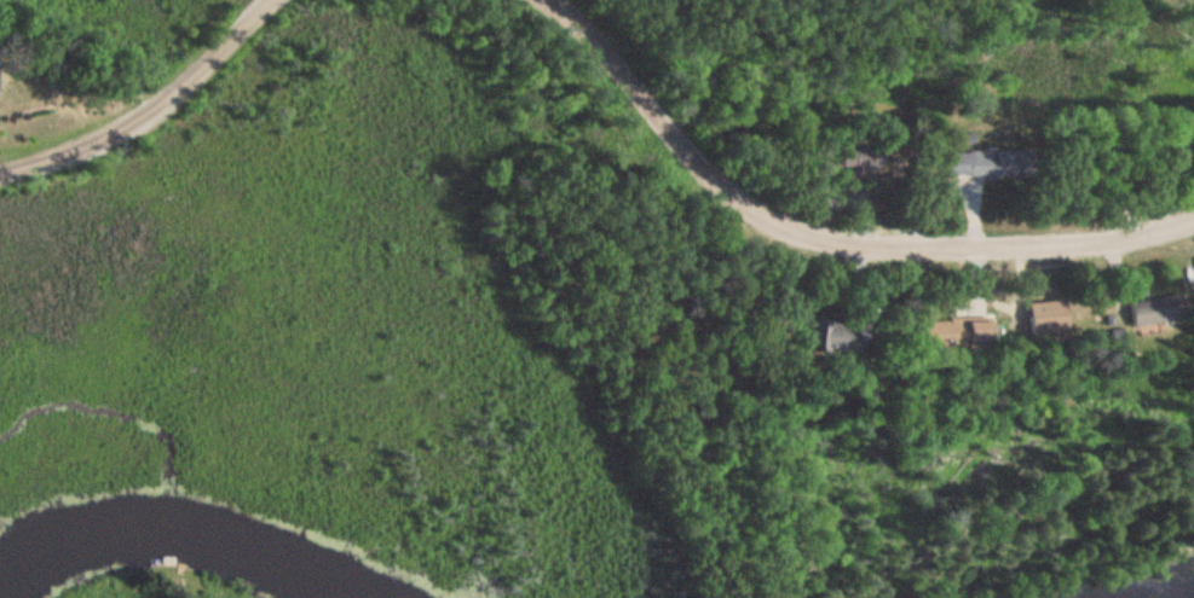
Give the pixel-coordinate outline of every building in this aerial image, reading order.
[(1035,176),(1035,150),(951,150),(951,177),(1035,176)] [(1131,302),(1133,326),(1179,321),(1177,297),(1131,302)] [(858,327),(826,327),(826,353),(858,353),(858,327)]
